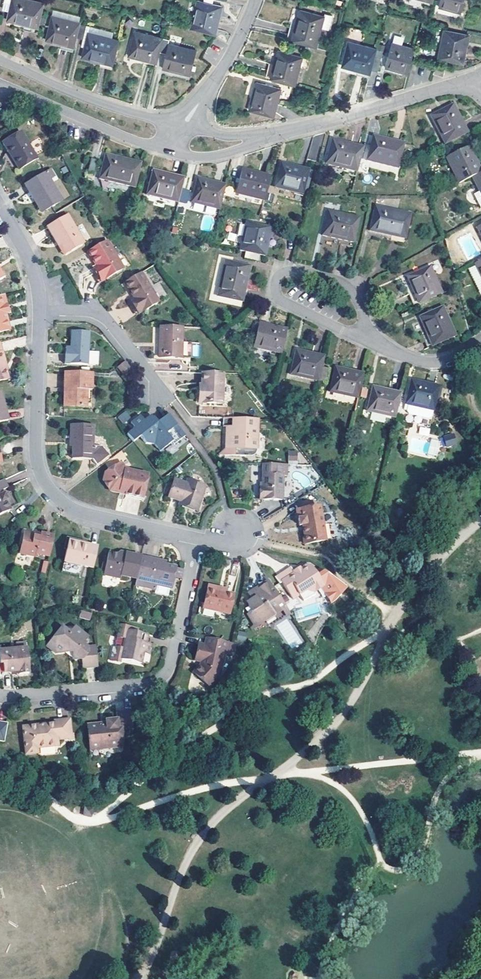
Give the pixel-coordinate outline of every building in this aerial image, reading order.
[(1,5),(7,6),(7,10),(6,13),(4,21),(22,26),(28,28),(27,32),(34,34),(41,4),(23,0),(2,0),(1,5)] [(204,3),(198,2),(192,30),(216,36),(223,7),(212,5),(214,0),(205,0),(204,3)] [(439,9),(461,14),(464,0),(441,0),(439,9)] [(295,29),(293,36),(287,35),(286,41),(316,49),(322,28),(329,30),(333,15),(326,14),(325,17),(300,11),(295,29)] [(79,25),(79,24),(49,16),(46,31),(43,41),(62,46),(69,47),(68,51),(72,52),(76,39),(79,25)] [(112,70),(119,41),(112,39),(99,36),(101,30),(79,25),(76,39),(83,40),(83,44),(82,47),(85,48),(82,58),(101,63),(109,65),(108,69),(112,70)] [(101,30),(99,36),(112,39),(113,33),(101,30)] [(129,57),(145,61),(152,63),(151,68),(156,69),(160,53),(163,39),(135,32),(129,57)] [(470,38),(446,33),(440,61),(464,66),(470,38)] [(197,52),(168,45),(169,41),(163,39),(160,53),(166,55),(162,70),(191,77),(197,52)] [(342,69),(358,73),(365,75),(364,79),(369,81),(371,72),(375,59),(377,51),(349,44),(342,69)] [(386,71),(408,77),(415,52),(392,46),(386,71)] [(277,52),(273,67),(268,65),(265,79),(295,86),(302,58),(277,52)] [(375,59),(371,72),(378,74),(381,61),(375,59)] [(446,71),(436,68),(435,75),(444,78),(446,71)] [(256,83),(249,111),(274,117),(281,89),(256,83)] [(444,146),(467,135),(453,106),(430,117),(444,146)] [(22,133),(3,144),(9,155),(20,172),(38,161),(22,133)] [(371,139),(365,165),(397,171),(402,146),(371,139)] [(356,177),(361,152),(328,145),(325,156),(322,170),(356,177)] [(470,181),(480,176),(467,151),(445,162),(457,188),(470,181)] [(134,187),(141,163),(105,154),(99,178),(134,187)] [(96,159),(90,158),(86,172),(92,173),(96,159)] [(307,171),(279,165),(273,190),(302,196),(307,171)] [(265,199),(271,175),(242,169),(237,193),(265,199)] [(177,203),(183,179),(152,171),(149,182),(146,196),(177,203)] [(307,171),(302,196),(306,197),(311,172),(307,171)] [(62,203),(46,176),(26,187),(34,201),(36,200),(37,202),(43,213),(62,203)] [(470,181),(478,195),(472,197),(480,212),(480,211),(480,176),(470,181)] [(191,204),(219,211),(225,185),(197,179),(194,189),(191,204)] [(36,200),(34,201),(41,214),(43,213),(37,202),(36,200)] [(347,240),(347,244),(352,245),(358,216),(328,210),(329,204),(322,202),(319,216),(326,218),(325,223),(322,235),(341,238),(347,240)] [(373,207),(368,231),(392,236),(400,237),(399,241),(404,242),(409,213),(373,207)] [(57,244),(64,255),(82,245),(66,216),(45,228),(54,243),(56,242),(57,244)] [(237,235),(243,236),(245,224),(239,223),(237,235)] [(247,224),(239,253),(247,255),(261,258),(264,259),(271,230),(247,224)] [(56,242),(54,243),(61,256),(64,255),(57,244),(56,242)] [(86,252),(95,267),(96,269),(97,271),(93,273),(99,283),(121,270),(104,242),(86,252)] [(261,258),(247,255),(245,261),(259,264),(261,258)] [(238,266),(227,263),(218,299),(242,305),(251,269),(238,266)] [(415,307),(443,295),(431,269),(408,278),(414,293),(417,300),(412,302),(415,307)] [(123,284),(133,300),(134,301),(135,303),(132,305),(138,315),(158,303),(140,274),(123,284)] [(417,300),(414,293),(409,295),(412,302),(417,300)] [(443,310),(420,319),(426,336),(422,339),(424,344),(429,341),(432,349),(455,340),(443,310)] [(282,356),(288,331),(269,327),(260,325),(254,349),(282,356)] [(180,360),(182,329),(159,328),(158,344),(157,359),(180,360)] [(70,333),(69,349),(68,352),(68,355),(63,355),(63,366),(86,367),(87,334),(70,333)] [(322,371),(325,360),(296,353),(291,378),(319,384),(322,371)] [(116,369),(122,377),(130,371),(124,363),(116,369)] [(322,371),(319,384),(325,386),(328,372),(322,371)] [(357,402),(363,377),(335,371),(333,379),(329,395),(357,402)] [(62,409),(81,409),(81,391),(85,391),(90,392),(91,374),(63,373),(62,391),(62,409)] [(202,374),(202,386),(202,392),(199,392),(198,405),(221,406),(222,374),(202,374)] [(411,385),(405,409),(433,416),(439,392),(411,385)] [(394,422),(400,398),(372,391),(366,415),(394,422)] [(122,423),(131,419),(128,411),(118,415),(122,423)] [(182,436),(165,414),(154,422),(152,419),(149,419),(146,419),(141,423),(137,418),(128,425),(131,430),(125,435),(131,443),(138,438),(143,445),(151,445),(157,452),(169,443),(171,445),(182,436)] [(233,437),(226,436),(226,449),(223,452),(223,457),(246,458),(246,450),(257,451),(257,421),(233,420),(233,432),(233,437)] [(226,429),(226,436),(233,437),(233,432),(233,420),(223,420),(223,428),(226,429)] [(71,445),(71,448),(71,459),(89,459),(94,466),(107,457),(100,448),(91,447),(91,427),(69,426),(68,442),(71,442),(71,445)] [(419,427),(418,434),(429,435),(430,428),(419,427)] [(453,432),(443,436),(447,447),(457,443),(453,432)] [(298,463),(297,450),(287,451),(288,463),(298,463)] [(146,475),(123,470),(119,464),(103,474),(101,482),(108,491),(121,494),(141,499),(146,475)] [(287,477),(287,467),(263,466),(263,485),(263,490),(259,490),(259,501),(282,502),(283,477),(287,477)] [(167,498),(178,502),(182,503),(185,504),(184,508),(196,512),(203,488),(186,483),(185,485),(173,481),(172,484),(167,497),(167,498)] [(167,497),(172,484),(168,482),(164,496),(167,497)] [(301,540),(302,546),(323,543),(318,509),(300,511),(301,520),(297,521),(297,528),(301,527),(302,529),(303,540),(301,540)] [(21,534),(16,555),(33,559),(34,555),(46,558),(51,537),(38,535),(37,539),(34,538),(31,538),(32,536),(21,534)] [(81,545),(84,546),(85,543),(63,538),(60,551),(64,552),(66,542),(81,545)] [(64,552),(60,573),(71,575),(73,566),(90,570),(95,548),(84,546),(81,545),(66,542),(64,552)] [(118,580),(119,577),(134,580),(138,558),(124,555),(123,558),(120,557),(118,557),(106,554),(106,558),(103,570),(101,576),(118,580)] [(138,558),(134,580),(132,587),(150,591),(151,586),(168,590),(172,570),(162,568),(159,567),(156,566),(157,563),(138,558)] [(290,600),(298,595),(303,602),(311,601),(315,597),(312,594),(321,588),(328,600),(331,600),(345,591),(321,572),(315,577),(314,575),(309,568),(304,567),(299,571),(290,576),(287,578),(283,573),(274,579),(277,585),(280,583),(290,600)] [(283,573),(287,578),(290,576),(299,571),(298,569),(292,573),(290,569),(283,573)] [(284,609),(267,583),(265,584),(257,590),(258,593),(256,594),(250,599),(251,601),(250,603),(248,604),(248,605),(248,606),(248,607),(251,612),(247,615),(254,626),(255,628),(264,623),(272,617),(279,612),(284,609)] [(166,598),(168,590),(151,586),(150,591),(149,594),(166,598)] [(232,598),(224,596),(220,595),(217,595),(218,591),(206,589),(201,611),(228,617),(232,598)] [(248,596),(250,599),(256,594),(258,593),(257,590),(248,596)] [(284,609),(279,612),(283,619),(289,616),(284,609)] [(92,614),(81,612),(80,619),(90,622),(92,614)] [(274,619),(272,617),(264,623),(265,625),(274,619)] [(289,649),(301,644),(290,618),(278,623),(289,649)] [(118,627),(116,640),(123,641),(121,651),(111,649),(108,663),(118,665),(119,661),(139,666),(142,656),(149,657),(151,647),(145,646),(140,645),(137,644),(139,637),(135,636),(136,631),(118,627)] [(73,654),(74,662),(82,661),(83,670),(98,668),(95,649),(87,650),(82,646),(87,640),(75,629),(74,630),(70,635),(64,631),(62,629),(54,639),(56,655),(64,655),(73,654)] [(239,630),(237,639),(245,641),(247,632),(239,630)] [(140,645),(145,646),(147,639),(139,637),(137,644),(140,645)] [(56,655),(54,639),(47,647),(56,655)] [(202,669),(199,669),(193,676),(207,691),(217,679),(222,658),(230,660),(231,656),(228,655),(230,647),(205,641),(204,649),(200,649),(197,664),(200,664),(203,665),(202,667),(202,669)] [(12,675),(14,674),(19,674),(20,677),(29,676),(27,651),(17,652),(0,654),(0,659),(1,666),(2,676),(5,675),(12,675)] [(73,654),(64,655),(74,662),(73,654)] [(119,746),(119,745),(118,732),(121,732),(133,730),(131,713),(116,714),(117,721),(106,722),(106,725),(107,728),(103,728),(98,729),(98,726),(88,727),(90,752),(101,751),(101,748),(119,746)] [(55,725),(23,730),(26,757),(37,755),(37,750),(58,747),(57,742),(67,741),(71,741),(71,737),(69,722),(55,723),(55,725)] [(93,808),(74,805),(73,814),(91,817),(93,808)]
